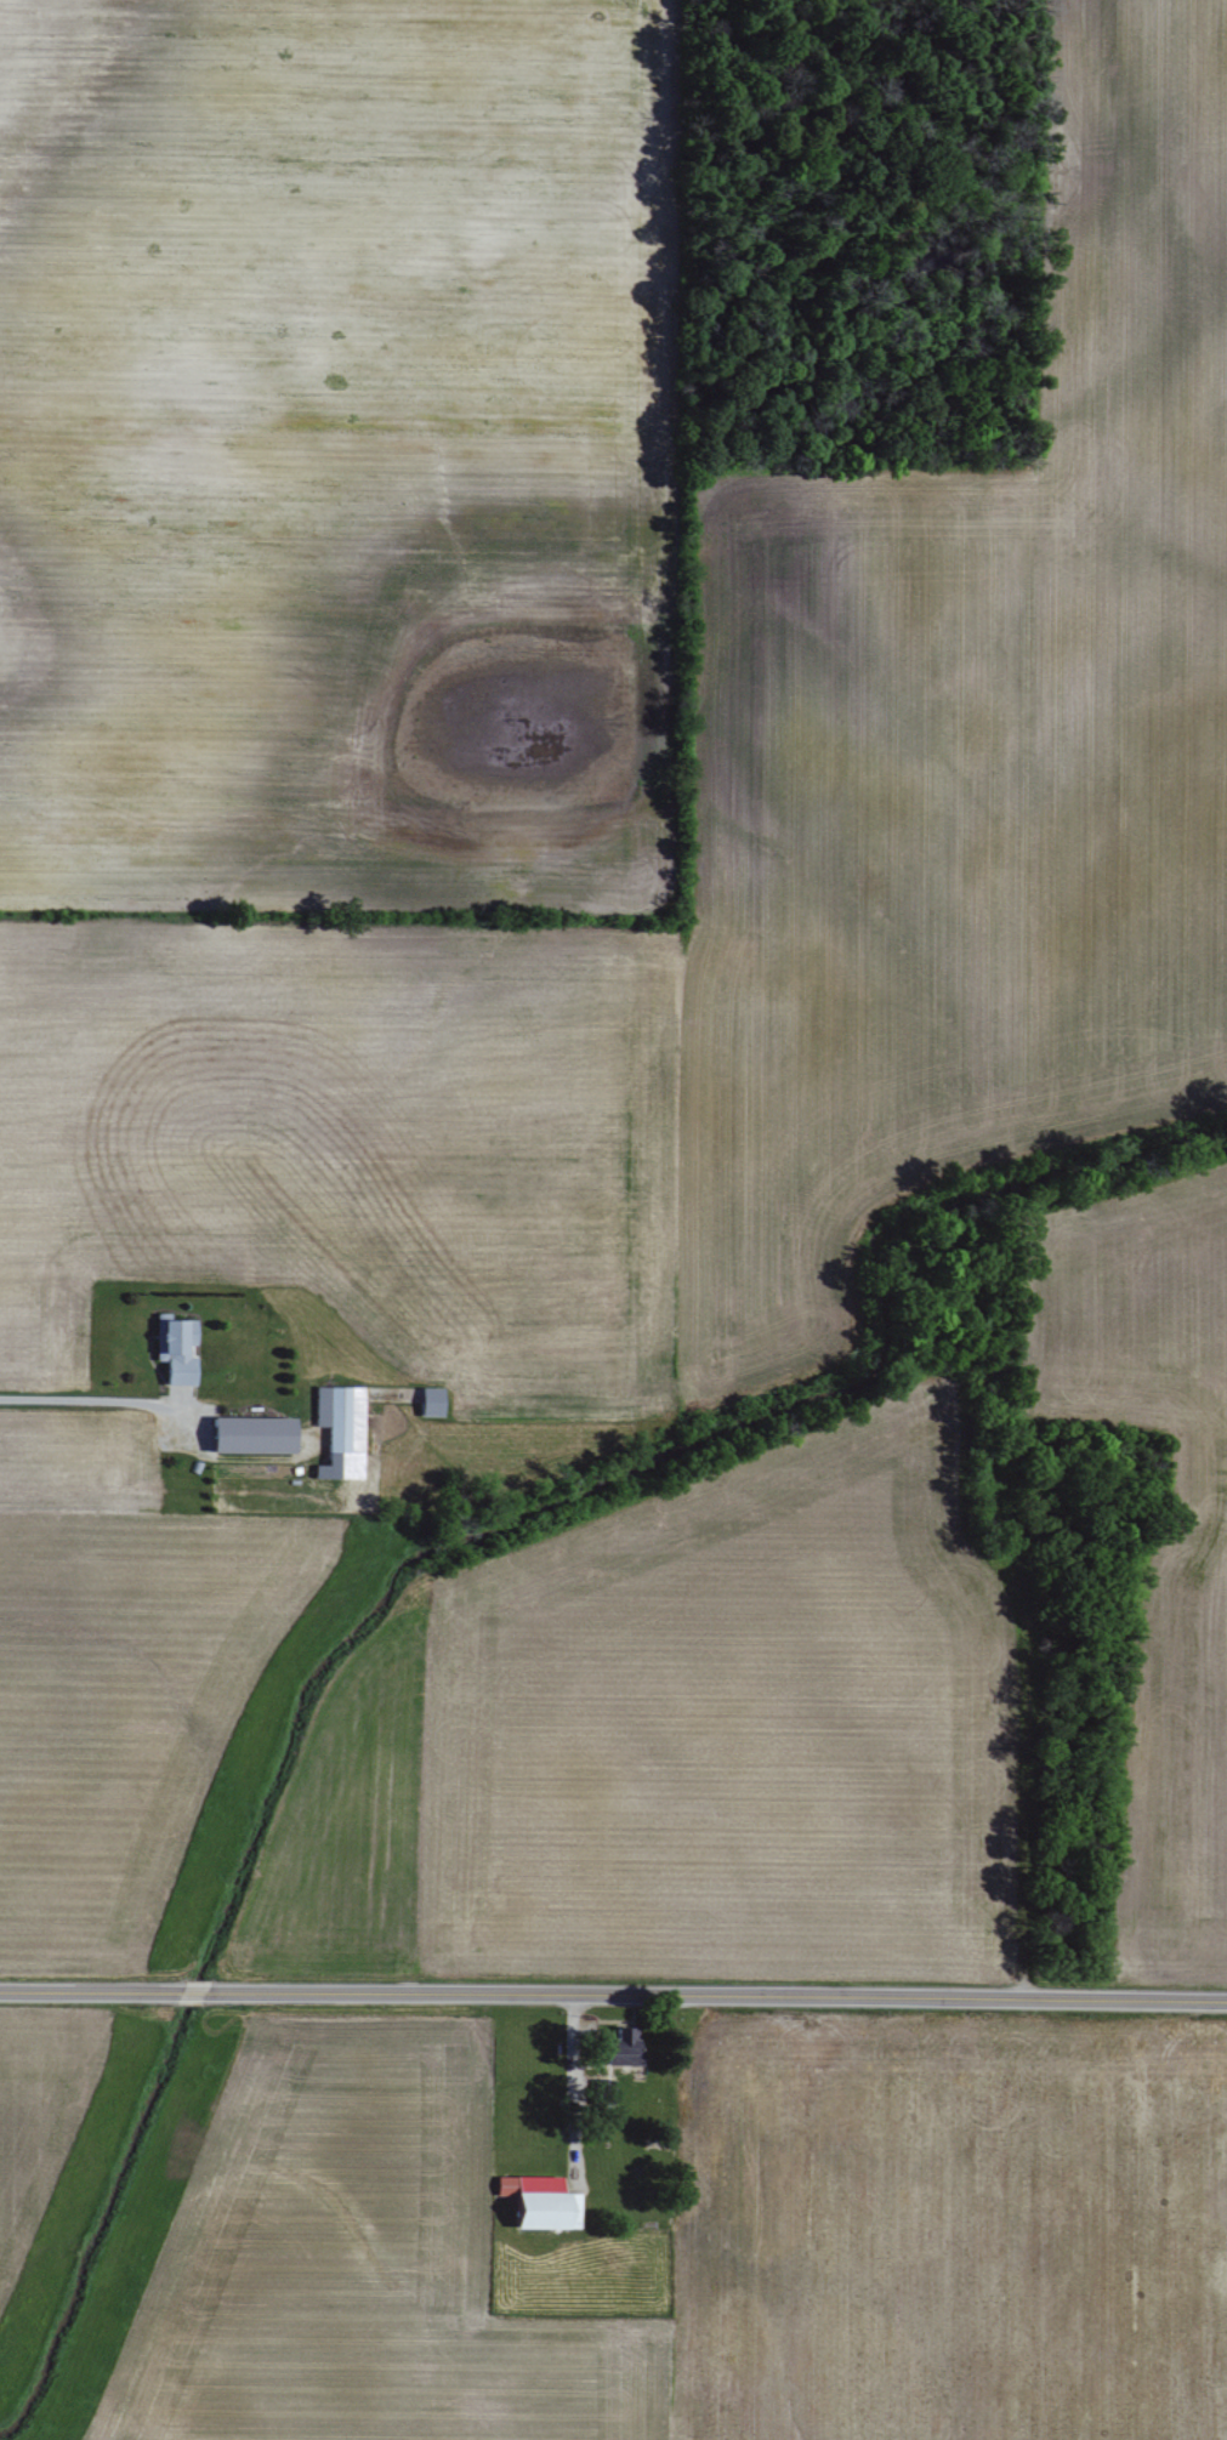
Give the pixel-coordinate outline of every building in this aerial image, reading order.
[(195,1320),(169,1320),(169,1315),(156,1315),(156,1361),(166,1361),(166,1385),(195,1385),(195,1357),(187,1357),(187,1345),(195,1345),(195,1320)] [(315,1427),(328,1427),(328,1453),(363,1453),(364,1388),(316,1387),(315,1427)] [(421,1416),(443,1416),(443,1388),(421,1388),(421,1416)] [(294,1419),(213,1417),(212,1453),(294,1454),(294,1419)] [(640,2066),(640,2039),(635,2039),(635,2029),(616,2029),(616,2039),(609,2039),(609,2066),(640,2066)] [(516,2230),(580,2230),(580,2195),(562,2194),(562,2178),(497,2177),(497,2196),(517,2196),(516,2230)]
